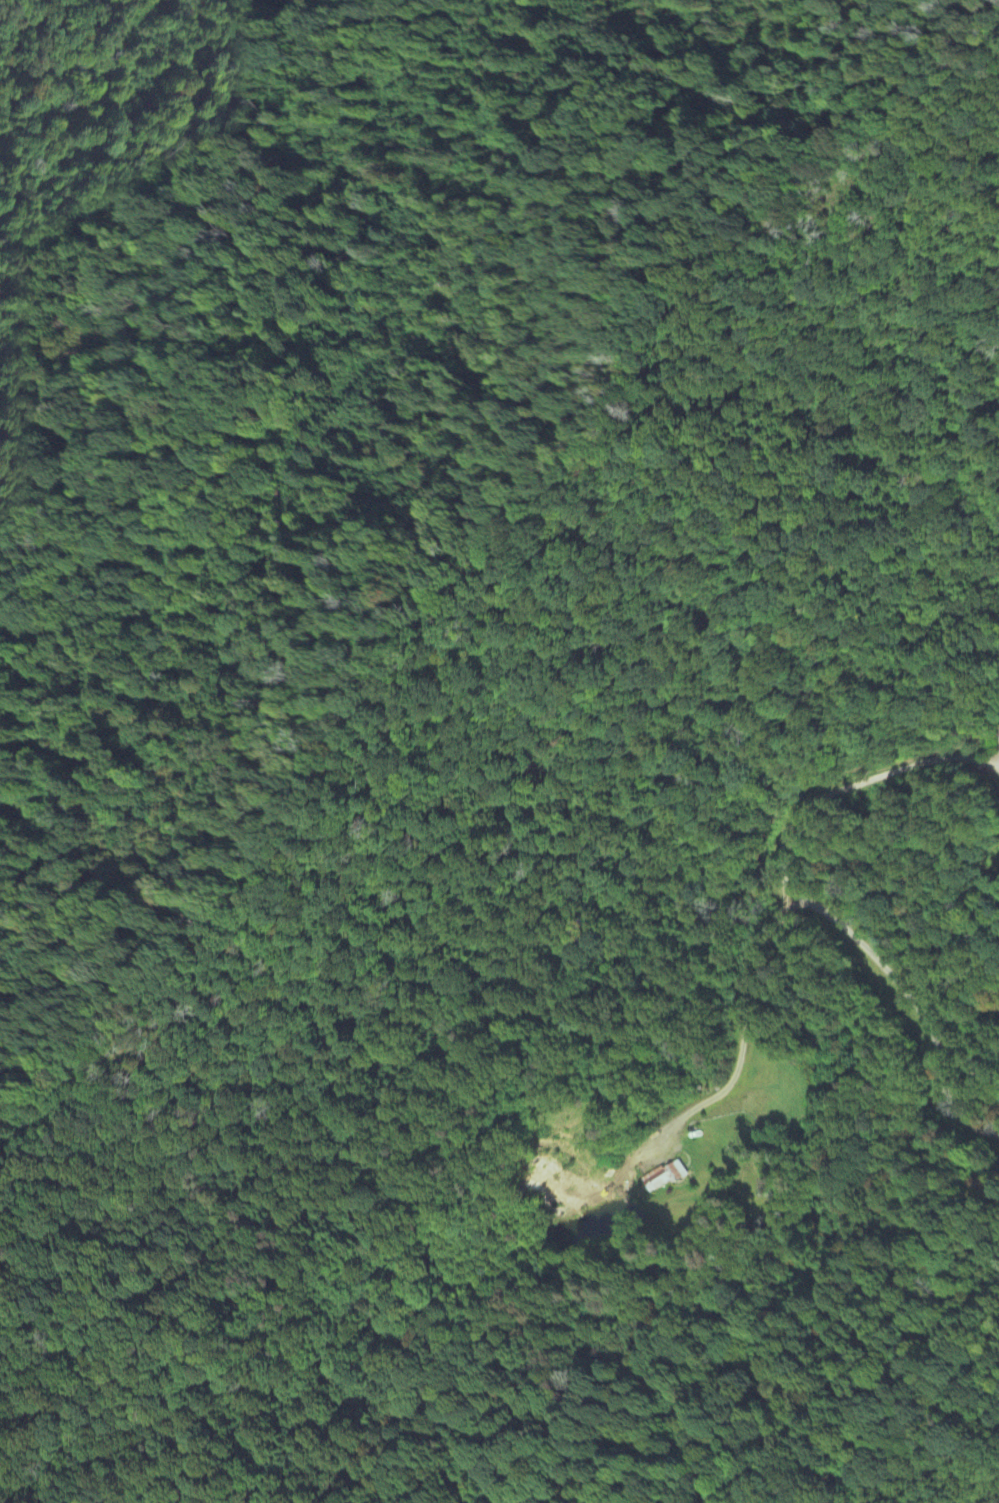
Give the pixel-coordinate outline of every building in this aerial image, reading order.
[(687,1173),(679,1160),(665,1169),(663,1166),(644,1179),(654,1194),(687,1173)]
